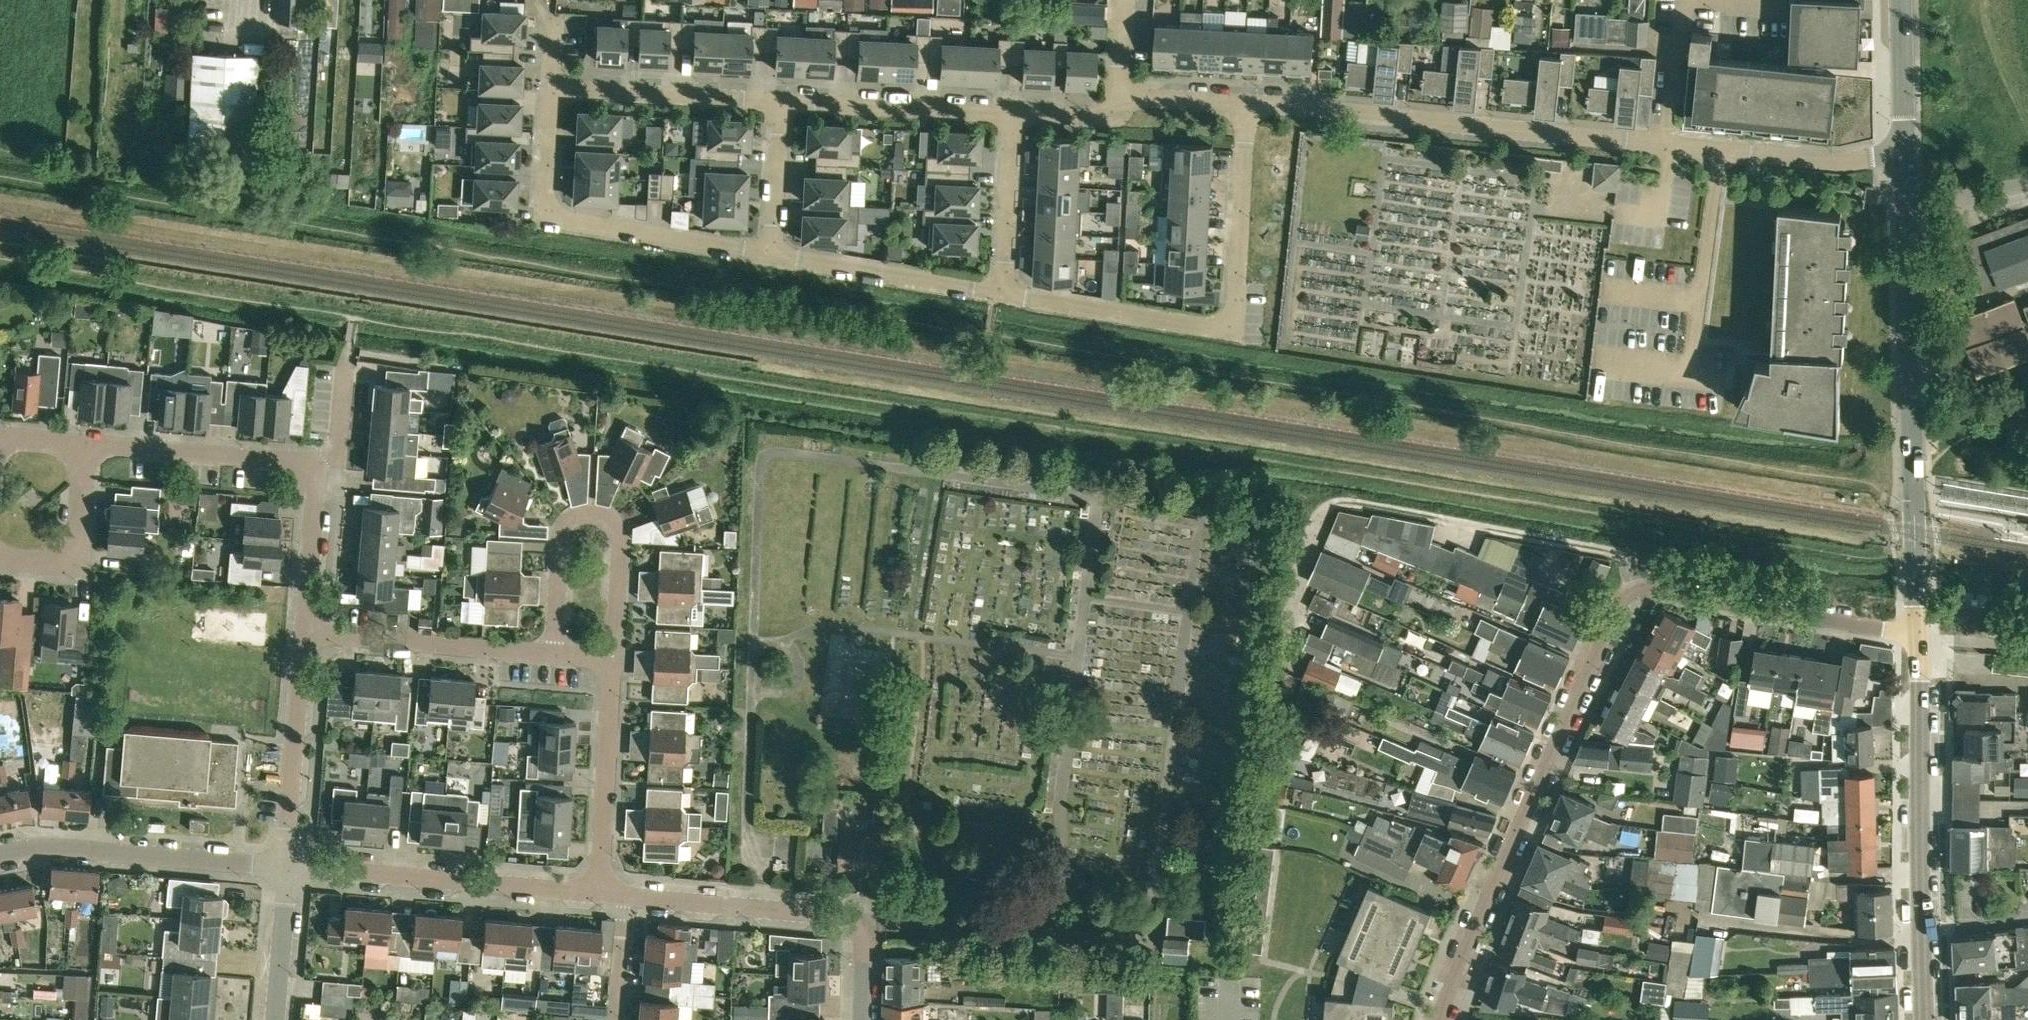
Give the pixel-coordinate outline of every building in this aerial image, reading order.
[(279,21),(299,22),(299,21),(300,0),(280,0),(279,21)] [(320,25),(336,26),(338,0),(322,0),(320,25)] [(387,18),(404,19),(405,0),(388,0),(387,18)] [(414,17),(440,19),(441,0),(415,0),(414,17)] [(456,10),(456,0),(443,0),(443,10),(456,10)] [(839,5),(840,0),(819,0),(819,10),(839,11),(839,5)] [(865,0),(843,0),(843,9),(864,10),(865,0)] [(869,7),(888,8),(888,0),(869,0),(869,7)] [(892,11),(914,11),(914,0),(892,0),(892,11)] [(932,14),(958,14),(958,0),(932,0),(932,14)] [(992,0),(991,17),(1006,17),(1006,1),(992,0)] [(1321,36),(1343,37),(1345,0),(1323,0),(1321,36)] [(1448,0),(1441,0),(1440,29),(1444,29),(1443,40),(1464,41),(1464,31),(1468,31),(1470,1),(1448,0)] [(1628,12),(1644,13),(1644,0),(1629,0),(1628,12)] [(1860,20),(1861,1),(1861,0),(1794,0),(1791,64),(1710,56),(1711,49),(1713,34),(1708,33),(1693,31),(1690,54),(1694,55),(1693,61),(1690,60),(1684,117),(1685,118),(1685,120),(1697,121),(1697,122),(1715,124),(1715,123),(1725,124),(1725,125),(1744,127),(1744,126),(1754,127),(1754,128),(1773,130),(1773,129),(1783,130),(1783,131),(1801,133),(1801,132),(1811,133),(1811,134),(1830,136),(1831,122),(1836,76),(1823,74),(1824,68),(1798,65),(1798,58),(1858,61),(1859,30),(1860,20)] [(1065,2),(1064,22),(1104,24),(1105,5),(1065,2)] [(623,4),(622,17),(627,18),(626,27),(597,26),(596,41),(593,41),(593,54),(596,55),(595,60),(625,62),(626,44),(639,45),(640,18),(639,18),(640,5),(623,4)] [(1480,7),(1473,6),(1472,6),(1469,37),(1467,37),(1466,46),(1490,47),(1491,40),(1493,26),(1494,9),(1480,7)] [(470,50),(483,51),(514,52),(514,39),(523,39),(525,14),(484,11),(483,36),(470,35),(470,50)] [(1533,16),(1516,14),(1514,41),(1531,43),(1533,16)] [(1573,42),(1607,43),(1607,16),(1574,15),(1573,42)] [(912,17),(911,30),(923,31),(924,18),(912,17)] [(668,46),(681,47),(682,21),(640,18),(639,45),(638,62),(667,64),(668,46)] [(1628,40),(1628,20),(1608,19),(1607,39),(1628,40)] [(1628,19),(1628,20),(1628,40),(1627,43),(1648,45),(1649,20),(1628,19)] [(308,22),(299,21),(299,22),(298,29),(307,30),(308,22)] [(693,65),(721,67),(723,32),(695,31),(695,21),(682,21),(681,47),(694,48),(693,65)] [(751,34),(723,32),(721,67),(750,68),(751,51),(763,52),(765,25),(752,24),(751,34)] [(1224,24),(1224,28),(1202,27),(1200,69),(1214,70),(1215,65),(1221,66),(1221,70),(1222,70),(1224,24)] [(1246,25),(1224,24),(1222,70),(1236,71),(1237,66),(1243,67),(1243,72),(1244,72),(1246,25)] [(775,70),(803,71),(805,37),(777,35),(778,26),(765,25),(763,52),(776,52),(775,70)] [(1177,68),(1178,68),(1180,26),(1158,25),(1156,59),(1155,67),(1170,68),(1171,63),(1178,63),(1177,68)] [(1258,72),(1259,68),(1265,68),(1265,73),(1266,73),(1268,26),(1268,31),(1247,30),(1247,25),(1246,25),(1244,72),(1258,72)] [(1202,27),(1180,26),(1178,68),(1192,69),(1193,64),(1200,64),(1199,69),(1200,69),(1202,27)] [(1280,74),(1281,69),(1287,69),(1287,74),(1288,74),(1290,27),(1268,26),(1266,73),(1280,74)] [(1313,33),(1291,32),(1291,27),(1290,27),(1288,74),(1302,75),(1302,70),(1311,70),(1313,33)] [(1570,28),(1552,28),(1552,39),(1553,39),(1553,45),(1569,46),(1569,40),(1570,40),(1570,28)] [(833,55),(845,56),(847,30),(834,29),(833,38),(805,37),(803,71),(832,73),(833,55)] [(887,41),(859,40),(860,30),(847,30),(845,56),(858,57),(857,74),(886,76),(887,41)] [(914,77),(915,60),(928,61),(929,34),(906,33),(906,42),(887,41),(886,76),(914,77)] [(939,79),(968,80),(970,46),(941,44),(942,35),(929,34),(928,61),(940,61),(939,79)] [(998,47),(970,46),(968,80),(996,82),(997,64),(1010,65),(1011,39),(998,38),(998,47)] [(1051,85),(1052,67),(1053,50),(1052,50),(1024,49),(1024,39),(1011,39),(1010,65),(1023,66),(1022,83),(1051,85)] [(1374,94),(1374,98),(1395,100),(1397,80),(1398,70),(1411,71),(1414,43),(1400,42),(1380,41),(1348,39),(1346,60),(1349,61),(1348,69),(1346,69),(1345,75),(1347,75),(1346,83),(1375,86),(1374,94)] [(352,60),(378,60),(378,42),(352,41),(352,60)] [(1067,42),(1053,41),(1052,50),(1053,50),(1052,67),(1065,68),(1064,85),(1094,87),(1094,82),(1097,82),(1098,68),(1095,68),(1095,53),(1066,51),(1067,42)] [(1479,76),(1492,77),(1495,47),(1490,47),(1466,46),(1461,46),(1458,72),(1425,68),(1424,77),(1422,77),(1421,83),(1423,83),(1422,91),(1456,95),(1454,107),(1476,109),(1479,76)] [(513,65),(514,52),(483,51),(482,63),(481,63),(480,89),(481,89),(512,91),(520,91),(522,66),(513,65)] [(1556,117),(1558,97),(1560,84),(1573,86),(1576,52),(1561,51),(1561,57),(1541,55),(1538,80),(1505,77),(1504,85),(1502,85),(1502,91),(1504,91),(1503,100),(1536,103),(1535,115),(1556,117)] [(190,161),(255,163),(259,54),(194,52),(190,161)] [(1616,112),(1615,123),(1636,126),(1640,93),(1653,94),(1657,57),(1642,56),(1641,66),(1621,64),(1618,89),(1590,86),(1589,94),(1587,94),(1586,100),(1588,100),(1588,109),(1616,112)] [(187,73),(165,73),(164,95),(186,96),(187,73)] [(466,127),(510,129),(518,130),(520,104),(511,103),(512,91),(481,89),(480,102),(479,102),(478,126),(466,125),(466,127)] [(618,140),(620,114),(579,112),(578,138),(587,138),(586,150),(617,152),(618,140)] [(750,121),(705,119),(703,143),(696,143),(695,157),(708,158),(739,160),(740,146),(748,147),(750,121)] [(849,126),(809,124),(807,150),(816,151),(815,164),(846,166),(859,166),(860,152),(848,151),(849,126)] [(640,144),(656,145),(656,125),(640,125),(640,144)] [(510,129),(466,127),(465,140),(473,141),(471,165),(477,166),(516,168),(518,142),(509,141),(510,129)] [(925,170),(969,172),(970,159),(979,159),(980,133),(935,131),(933,156),(926,155),(925,170)] [(892,133),(883,133),(883,142),(891,143),(892,133)] [(1042,162),(1080,164),(1089,164),(1091,140),(1043,137),(1042,162)] [(676,142),(664,141),(663,153),(675,154),(676,142)] [(1164,168),(1211,171),(1213,146),(1165,143),(1164,168)] [(617,152),(586,150),(577,150),(576,175),(616,177),(618,152),(617,152)] [(1110,165),(1124,166),(1124,155),(1110,154),(1110,165)] [(903,168),(904,156),(893,155),(892,168),(903,168)] [(1130,155),(1129,166),(1144,167),(1144,156),(1130,155)] [(739,160),(708,158),(707,171),(705,196),(746,198),(747,173),(738,173),(739,160)] [(1079,187),(1080,164),(1042,162),(1041,185),(1079,187)] [(1621,165),(1596,162),(1593,187),(1618,190),(1621,165)] [(805,201),(850,204),(851,179),(846,178),(846,166),(815,164),(815,177),(806,176),(805,201)] [(1123,177),(1124,166),(1110,165),(1109,176),(1123,177)] [(516,171),(516,168),(477,166),(476,178),(475,178),(474,204),(515,206),(516,180),(507,179),(507,171),(516,171)] [(1143,178),(1144,167),(1129,166),(1129,177),(1143,178)] [(1210,194),(1211,171),(1164,168),(1162,192),(1172,192),(1210,194)] [(891,169),(881,169),(880,177),(890,178),(891,169)] [(931,208),(976,210),(977,186),(968,185),(969,172),(925,170),(925,184),(932,184),(931,208)] [(647,198),(660,198),(661,173),(649,172),(647,198)] [(349,174),(331,173),(330,186),(348,187),(349,174)] [(674,173),(661,173),(660,198),(673,199),(674,173)] [(616,177),(576,175),(574,200),(615,202),(616,177)] [(1079,187),(1041,185),(1039,209),(1082,211),(1082,210),(1077,210),(1079,187)] [(1209,218),(1210,194),(1172,192),(1171,216),(1209,218)] [(413,205),(413,194),(387,193),(387,204),(413,205)] [(704,221),(743,223),(744,223),(746,198),(705,196),(704,221)] [(804,214),(802,240),(843,242),(844,217),(844,204),(850,205),(850,204),(805,201),(805,202),(813,203),(813,215),(804,214)] [(1122,202),(1108,201),(1107,212),(1121,213),(1122,202)] [(438,202),(437,214),(457,215),(458,203),(438,202)] [(647,203),(636,202),(635,217),(646,218),(647,203)] [(1127,202),(1127,213),(1141,214),(1142,203),(1127,202)] [(874,206),(873,220),(889,221),(890,207),(877,206),(874,206)] [(1844,259),(1848,259),(1849,239),(1845,239),(1853,239),(1854,227),(1840,226),(1841,215),(1841,212),(1779,206),(1778,223),(1781,223),(1780,240),(1790,241),(1790,253),(1780,253),(1779,273),(1789,273),(1788,286),(1778,285),(1777,305),(1787,306),(1786,318),(1777,318),(1776,337),(1785,338),(1785,350),(1772,350),(1772,353),(1772,362),(1757,359),(1750,385),(1748,385),(1743,396),(1747,397),(1748,398),(1749,398),(1752,400),(1751,409),(1750,409),(1750,412),(1827,424),(1827,422),(1825,422),(1829,400),(1838,401),(1840,402),(1840,367),(1839,367),(1839,356),(1843,356),(1844,336),(1840,336),(1848,336),(1849,325),(1841,324),(1845,324),(1846,304),(1842,304),(1850,304),(1850,292),(1843,292),(1843,291),(1847,292),(1848,272),(1844,272),(1844,271),(1851,272),(1852,260),(1844,259)] [(929,247),(974,250),(975,224),(966,223),(967,211),(976,212),(976,210),(931,208),(923,207),(922,222),(930,222),(929,247)] [(1038,232),(1081,235),(1082,211),(1039,209),(1038,232)] [(665,226),(682,226),(682,211),(665,211),(665,226)] [(1121,213),(1107,212),(1106,223),(1120,224),(1121,213)] [(1141,214),(1127,213),(1126,224),(1140,225),(1141,214)] [(1965,238),(1983,289),(2006,281),(2007,283),(2014,281),(2013,278),(2020,276),(2021,278),(2027,275),(2027,273),(2027,215),(1965,238)] [(1169,239),(1207,241),(1209,218),(1171,216),(1169,239)] [(1076,235),(1081,235),(1038,232),(1037,256),(1080,258),(1080,257),(1075,257),(1076,235)] [(1168,263),(1206,265),(1207,241),(1169,239),(1168,263)] [(900,244),(888,243),(887,257),(899,258),(900,244)] [(1119,249),(1105,248),(1104,260),(1119,260),(1119,249)] [(1124,261),(1138,261),(1139,250),(1125,250),(1124,261)] [(1080,258),(1037,256),(1035,280),(1068,282),(1067,291),(1078,293),(1080,258)] [(1119,260),(1104,260),(1103,297),(1116,299),(1119,260)] [(1124,272),(1138,273),(1138,261),(1124,261),(1124,272)] [(1205,289),(1206,265),(1168,263),(1167,287),(1205,289)] [(2013,297),(2013,296),(1955,317),(1966,346),(1976,374),(2027,355),(2027,340),(2013,297)] [(146,333),(186,333),(186,310),(146,309),(146,333)] [(251,335),(268,337),(269,330),(252,328),(251,335)] [(11,408),(15,409),(17,409),(22,418),(34,410),(35,401),(54,403),(59,355),(37,353),(35,374),(15,372),(11,408)] [(78,413),(102,415),(105,381),(106,365),(71,362),(68,390),(80,391),(78,413)] [(106,365),(105,381),(102,415),(126,417),(128,394),(140,395),(142,371),(120,369),(121,367),(106,365)] [(307,366),(296,365),(280,397),(264,395),(261,431),(285,433),(287,410),(303,411),(307,366)] [(417,369),(416,388),(426,389),(427,369),(417,369)] [(184,371),(172,375),(150,373),(148,398),(160,400),(158,421),(182,423),(185,389),(186,372),(184,371)] [(199,390),(185,389),(182,423),(205,425),(208,402),(220,403),(222,382),(200,380),(199,390)] [(226,380),(224,402),(224,404),(240,406),(237,429),(261,431),(264,395),(251,394),(252,383),(226,380)] [(419,397),(407,396),(408,387),(373,384),(371,406),(406,409),(418,410),(419,397)] [(613,399),(601,397),(600,409),(612,410),(613,399)] [(369,428),(417,432),(418,423),(405,422),(406,409),(371,406),(369,428)] [(536,447),(546,480),(572,471),(575,480),(588,481),(590,452),(575,451),(567,427),(565,420),(561,418),(552,422),(550,425),(554,435),(551,442),(536,447)] [(444,423),(443,435),(453,435),(454,424),(444,423)] [(598,453),(596,481),(607,482),(612,472),(621,476),(637,484),(640,478),(650,483),(655,473),(659,475),(669,453),(655,446),(651,453),(636,445),(639,438),(640,437),(640,436),(640,434),(640,433),(639,432),(638,431),(637,430),(636,429),(625,424),(623,429),(611,454),(598,453)] [(418,432),(417,432),(369,428),(367,449),(416,453),(418,432)] [(452,447),(453,435),(443,435),(442,446),(452,447)] [(365,471),(374,472),(393,474),(392,488),(423,490),(424,488),(433,489),(434,477),(414,476),(416,453),(367,449),(365,471)] [(497,534),(526,536),(527,522),(518,519),(529,494),(525,492),(530,481),(518,476),(520,473),(501,465),(494,480),(496,480),(490,495),(483,497),(479,495),(473,509),(498,520),(497,534)] [(1991,504),(1990,512),(2027,515),(2027,488),(1977,484),(1976,503),(1991,504)] [(156,518),(159,487),(134,485),(132,505),(110,503),(109,505),(107,507),(106,515),(108,518),(107,527),(142,530),(143,517),(156,518)] [(650,542),(678,542),(679,542),(680,530),(690,526),(712,518),(707,503),(702,487),(697,486),(685,490),(685,489),(669,495),(666,485),(652,490),(655,499),(652,501),(657,517),(660,526),(650,529),(650,542)] [(215,518),(216,491),(193,491),(193,517),(215,518)] [(360,528),(396,531),(412,532),(414,512),(416,512),(420,508),(421,496),(392,493),(391,508),(362,505),(360,528)] [(422,532),(439,533),(440,496),(423,495),(422,532)] [(241,539),(244,539),(275,542),(277,518),(253,516),(254,504),(230,502),(229,514),(243,516),(241,539)] [(1361,543),(1466,584),(1480,590),(1498,598),(1498,596),(1510,570),(1477,556),(1456,546),(1454,550),(1431,542),(1435,524),(1372,513),(1371,517),(1339,511),(1330,531),(1361,543)] [(142,530),(107,527),(105,551),(128,553),(127,564),(149,566),(151,545),(140,544),(142,530)] [(396,531),(360,528),(358,549),(401,553),(401,544),(395,543),(396,531)] [(723,530),(723,536),(723,545),(735,546),(735,530),(723,530)] [(1324,545),(1355,558),(1361,543),(1330,531),(1324,545)] [(193,539),(176,537),(174,552),(191,554),(193,539)] [(476,571),(475,585),(519,587),(521,540),(485,538),(484,567),(480,571),(476,571)] [(252,564),(261,565),(277,567),(279,542),(275,542),(244,539),(242,553),(228,552),(226,580),(250,582),(252,564)] [(432,543),(431,555),(443,556),(444,544),(432,543)] [(1521,606),(1579,632),(1585,618),(1586,615),(1563,605),(1568,593),(1536,579),(1544,559),(1520,548),(1510,570),(1498,596),(1498,598),(1520,607),(1521,606)] [(400,562),(401,553),(358,549),(356,571),(392,574),(394,561),(400,562)] [(659,549),(657,585),(701,587),(701,576),(701,573),(703,551),(659,549)] [(1321,551),(1315,565),(1364,586),(1370,571),(1321,551)] [(1401,559),(1380,551),(1373,565),(1395,574),(1401,559)] [(442,569),(443,556),(431,555),(421,554),(420,567),(442,569)] [(1599,590),(1608,564),(1587,557),(1579,583),(1599,590)] [(1364,586),(1315,565),(1309,580),(1358,600),(1364,586)] [(191,578),(204,579),(205,568),(192,567),(191,578)] [(459,582),(459,574),(460,570),(446,569),(445,580),(459,582)] [(391,585),(392,574),(356,571),(354,592),(383,594),(382,609),(406,611),(408,586),(391,585)] [(701,576),(701,587),(720,588),(721,577),(701,576)] [(518,624),(519,587),(475,585),(475,600),(478,600),(482,604),(481,622),(518,624)] [(657,585),(656,603),(655,621),(690,623),(692,606),(696,601),(700,601),(701,587),(657,585)] [(720,589),(719,603),(732,604),(733,589),(720,589)] [(1531,629),(1572,647),(1579,632),(1521,606),(1520,607),(1498,598),(1480,590),(1475,600),(1515,618),(1514,621),(1532,629),(1531,629)] [(1326,616),(1333,603),(1313,594),(1306,607),(1326,616)] [(26,653),(28,625),(14,624),(17,601),(0,599),(0,639),(5,640),(4,652),(0,651),(0,682),(23,684),(26,653)] [(70,635),(72,617),(73,606),(43,603),(40,641),(42,641),(41,656),(55,657),(55,659),(84,662),(86,637),(70,635)] [(1647,636),(1680,653),(1688,638),(1704,646),(1709,636),(1694,628),(1695,627),(1660,610),(1647,636)] [(418,617),(417,632),(431,634),(432,618),(418,617)] [(1522,636),(1499,625),(1480,617),(1474,631),(1492,640),(1562,670),(1569,654),(1528,637),(1527,640),(1521,638),(1522,636)] [(1357,651),(1376,660),(1384,642),(1330,618),(1322,636),(1347,647),(1357,651)] [(655,628),(653,664),(697,666),(719,667),(720,654),(693,653),(689,647),(690,630),(655,628)] [(727,629),(727,641),(735,641),(735,629),(727,629)] [(1312,657),(1324,662),(1332,643),(1308,633),(1302,648),(1313,653),(1312,657)] [(1717,661),(1720,662),(1727,663),(1725,677),(1734,681),(1741,638),(1721,635),(1717,661)] [(1680,653),(1647,636),(1637,655),(1665,669),(1670,672),(1680,653)] [(1555,686),(1562,670),(1492,640),(1489,647),(1518,660),(1515,668),(1555,686)] [(1856,643),(1855,654),(1887,656),(1888,645),(1856,643)] [(1754,649),(1750,678),(1749,681),(1740,680),(1734,714),(1745,716),(1750,686),(1772,690),(1779,653),(1754,649)] [(1835,687),(1834,692),(1832,706),(1851,709),(1854,690),(1864,692),(1870,656),(1846,652),(1840,688),(1835,687)] [(1403,653),(1400,665),(1422,671),(1425,659),(1403,653)] [(1796,694),(1797,686),(1802,657),(1779,653),(1772,690),(1773,690),(1770,705),(1779,707),(1782,692),(1796,694)] [(1635,658),(1624,680),(1661,699),(1667,686),(1666,682),(1669,675),(1664,672),(1665,669),(1637,655),(1635,658)] [(1991,673),(2017,676),(2019,658),(1993,655),(1991,673)] [(1817,701),(1816,709),(1815,718),(1814,720),(1813,730),(1828,733),(1830,722),(1832,706),(1834,692),(1835,687),(1839,663),(1827,660),(1802,657),(1797,686),(1796,694),(1795,698),(1797,698),(1817,701)] [(1339,670),(1308,658),(1302,675),(1332,688),(1339,670)] [(1481,681),(1486,683),(1544,709),(1551,693),(1511,675),(1508,683),(1489,675),(1468,665),(1468,666),(1453,659),(1448,669),(1476,681),(1480,683),(1481,681)] [(721,667),(719,667),(697,666),(653,664),(652,701),(686,702),(687,684),(692,680),(720,682),(721,667)] [(1686,666),(1679,678),(1696,687),(1702,674),(1686,666)] [(373,718),(374,706),(377,671),(354,669),(353,690),(341,689),(339,714),(350,715),(350,716),(373,718)] [(1363,680),(1339,670),(1332,688),(1356,697),(1363,680)] [(395,719),(394,728),(405,729),(408,695),(397,694),(399,673),(377,671),(374,706),(373,718),(395,719)] [(1282,672),(1277,690),(1291,694),(1296,676),(1282,672)] [(449,721),(450,713),(453,678),(430,676),(428,697),(416,696),(414,721),(426,722),(427,719),(449,721)] [(450,713),(449,721),(449,724),(451,727),(467,728),(469,726),(482,727),(484,702),(472,701),(474,680),(453,678),(450,713)] [(1707,693),(1696,687),(1679,678),(1673,689),(1702,704),(1707,693)] [(1624,680),(1612,703),(1639,716),(1641,717),(1643,714),(1645,715),(1650,705),(1670,715),(1675,706),(1661,699),(1624,680)] [(1294,699),(1307,704),(1327,712),(1334,693),(1301,681),(1294,699)] [(1537,724),(1544,709),(1486,683),(1481,681),(1480,683),(1476,681),(1473,688),(1489,695),(1486,702),(1537,724)] [(71,693),(75,694),(83,694),(84,683),(76,682),(72,686),(71,693)] [(1880,689),(1879,697),(1892,699),(1892,698),(1893,692),(1880,689)] [(2015,693),(1972,693),(1959,692),(1953,698),(1953,716),(1958,716),(2015,717),(2015,693)] [(84,734),(96,735),(97,726),(100,696),(83,694),(75,694),(72,733),(84,734)] [(511,721),(512,704),(493,702),(491,719),(511,721)] [(1641,717),(1639,716),(1612,703),(1600,727),(1626,740),(1654,743),(1656,737),(1646,731),(1637,730),(1642,721),(1639,720),(1641,717)] [(1447,712),(1468,722),(1527,748),(1534,732),(1494,714),(1490,722),(1451,705),(1447,712)] [(574,745),(575,722),(576,722),(561,721),(562,708),(529,706),(527,742),(538,743),(574,745)] [(1851,711),(1851,709),(1832,706),(1830,722),(1828,733),(1831,733),(1832,762),(1846,761),(1873,760),(1872,726),(1872,724),(1857,724),(1857,712),(1851,711)] [(1480,746),(1520,763),(1527,748),(1468,722),(1447,712),(1435,707),(1431,718),(1464,732),(1465,730),(1483,738),(1480,746)] [(649,745),(692,747),(700,748),(700,733),(692,732),(693,711),(685,709),(651,708),(649,745)] [(1966,730),(1966,756),(2002,756),(2002,755),(2003,741),(2015,742),(2016,717),(2015,717),(1958,716),(1957,730),(1966,730)] [(1704,744),(1703,747),(1709,749),(1709,747),(1725,749),(1728,733),(1703,720),(1693,739),(1704,744)] [(1791,728),(1772,725),(1767,751),(1786,754),(1791,728)] [(211,736),(126,729),(124,728),(122,747),(119,781),(137,783),(136,796),(178,799),(178,804),(197,806),(197,802),(236,805),(237,788),(233,788),(238,743),(210,740),(211,736)] [(1290,730),(1284,750),(1298,754),(1303,734),(1290,730)] [(1434,783),(1431,794),(1455,800),(1458,790),(1459,788),(1461,789),(1462,786),(1502,803),(1509,787),(1442,757),(1438,755),(1418,746),(1416,751),(1384,737),(1379,748),(1411,762),(1412,758),(1426,764),(1437,769),(1434,783)] [(1693,755),(1708,757),(1709,749),(1703,747),(1700,746),(1682,738),(1678,747),(1678,753),(1693,755)] [(500,760),(502,741),(490,739),(487,759),(500,760)] [(1573,761),(1607,765),(1620,766),(1650,769),(1652,747),(1582,739),(1573,761)] [(573,765),(574,745),(538,743),(538,754),(526,753),(525,775),(551,777),(552,764),(573,765)] [(137,783),(119,781),(122,747),(106,745),(102,793),(136,796),(137,783)] [(649,745),(648,763),(647,782),(681,783),(682,764),(688,761),(699,761),(700,748),(692,747),(649,745)] [(1442,757),(1509,787),(1516,772),(1477,754),(1473,761),(1445,749),(1442,757)] [(1823,750),(1811,749),(1811,757),(1823,758),(1823,750)] [(1685,803),(1698,804),(1703,805),(1709,757),(1708,757),(1693,755),(1691,771),(1678,769),(1674,801),(1685,803)] [(1729,781),(1732,757),(1716,755),(1714,779),(1729,781)] [(2010,770),(2010,765),(2010,755),(2002,755),(2002,756),(1966,756),(1953,756),(1953,776),(1995,777),(1996,770),(2010,770)] [(63,758),(62,767),(75,768),(76,759),(63,758)] [(75,768),(62,767),(62,775),(74,776),(75,768)] [(1820,799),(1822,799),(1827,799),(1874,798),(1874,774),(1849,774),(1849,767),(1819,768),(1820,799)] [(6,770),(0,772),(0,781),(8,779),(6,770)] [(1314,780),(1284,773),(1271,770),(1268,779),(1312,789),(1314,780)] [(367,791),(366,799),(363,835),(384,837),(386,816),(398,817),(402,775),(390,774),(388,793),(367,791)] [(2015,776),(2014,795),(2027,796),(2027,777),(2015,776)] [(551,795),(551,783),(525,781),(524,797),(525,801),(528,804),(532,805),(535,805),(534,817),(570,819),(571,796),(551,795)] [(1711,793),(1731,795),(1737,791),(1733,784),(1713,781),(1711,793)] [(505,784),(492,782),(490,793),(504,795),(505,784)] [(1268,783),(1266,799),(1284,802),(1287,786),(1268,783)] [(341,833),(363,835),(366,799),(355,798),(356,788),(333,786),(331,811),(342,812),(341,833)] [(40,814),(64,816),(66,789),(42,787),(40,814)] [(646,787),(644,823),(687,826),(688,811),(684,811),(680,806),(681,789),(646,787)] [(27,788),(4,793),(9,817),(32,812),(27,788)] [(64,816),(87,818),(90,791),(66,789),(64,816)] [(418,840),(441,842),(444,807),(445,795),(422,793),(423,790),(411,789),(408,819),(420,820),(418,840)] [(1455,805),(1457,801),(1455,800),(1431,794),(1431,795),(1415,790),(1411,789),(1408,802),(1414,804),(1429,808),(1429,805),(1441,809),(1438,821),(1449,824),(1488,834),(1496,816),(1455,805)] [(1558,803),(1554,810),(1610,834),(1614,825),(1590,814),(1594,805),(1564,791),(1562,795),(1559,796),(1556,801),(1558,803)] [(1600,791),(1596,801),(1613,808),(1619,795),(1600,791)] [(0,794),(0,819),(9,817),(4,793),(0,794)] [(445,795),(444,807),(441,842),(462,844),(464,823),(476,824),(478,800),(466,799),(466,797),(445,795)] [(1823,822),(1828,822),(1848,823),(1875,822),(1874,798),(1827,799),(1822,799),(1823,822)] [(1685,803),(1684,811),(1696,813),(1698,804),(1685,803)] [(1260,804),(1257,831),(1282,833),(1285,807),(1260,804)] [(728,807),(716,806),(715,818),(727,819),(728,807)] [(824,808),(823,829),(823,838),(837,838),(838,809),(824,808)] [(1548,818),(1546,823),(1547,826),(1546,828),(1579,842),(1583,833),(1606,843),(1610,834),(1554,810),(1551,818),(1548,818)] [(569,840),(570,819),(534,817),(518,816),(516,850),(547,852),(548,839),(569,840)] [(209,820),(197,819),(190,818),(189,830),(208,832),(209,820)] [(882,867),(882,859),(883,840),(884,822),(873,821),(872,839),(841,838),(840,867),(858,868),(858,865),(882,867)] [(1875,822),(1848,823),(1828,822),(1828,846),(1875,845),(1875,822)] [(644,823),(643,841),(643,859),(677,861),(678,843),(682,840),(699,841),(700,827),(687,826),(644,823)] [(1463,890),(1475,863),(1411,833),(1391,825),(1389,832),(1369,823),(1354,856),(1405,879),(1411,866),(1433,876),(1463,890)] [(1475,863),(1484,843),(1451,832),(1448,839),(1427,830),(1415,823),(1414,826),(1411,833),(1475,863)] [(1952,866),(1993,866),(2013,867),(2013,836),(2009,836),(2010,826),(1953,825),(1952,866)] [(1633,844),(1636,830),(1619,827),(1616,840),(1633,844)] [(1696,833),(1657,829),(1654,857),(1692,861),(1696,833)] [(1745,837),(1742,867),(1783,873),(1816,877),(1820,845),(1775,839),(1759,839),(1745,837)] [(1536,854),(1532,862),(1589,886),(1590,887),(1592,883),(1589,881),(1591,876),(1584,873),(1589,862),(1571,854),(1570,857),(1540,844),(1539,845),(1537,844),(1533,853),(1536,854)] [(1875,845),(1828,846),(1829,867),(1850,866),(1850,869),(1876,868),(1875,845)] [(1261,953),(1274,848),(1261,847),(1249,952),(1261,953)] [(1783,873),(1742,867),(1718,864),(1718,865),(1692,861),(1654,857),(1650,856),(1646,876),(1701,884),(1699,897),(1714,899),(1712,911),(1805,923),(1810,881),(1782,877),(1783,873)] [(1590,887),(1589,886),(1532,862),(1528,870),(1526,869),(1522,878),(1524,879),(1523,880),(1555,894),(1559,885),(1586,897),(1590,887)] [(48,894),(72,896),(75,869),(50,867),(48,894)] [(2027,965),(2027,867),(2017,867),(2023,926),(2023,927),(1969,933),(1953,935),(1955,971),(1971,969),(2012,965),(2012,962),(2019,962),(2025,966),(2027,965)] [(75,869),(72,896),(96,897),(98,871),(75,869)] [(182,906),(181,918),(219,922),(221,899),(197,897),(199,880),(168,877),(166,904),(182,906)] [(1417,905),(1369,883),(1337,958),(1339,960),(1329,994),(1326,994),(1324,1019),(1392,1019),(1394,1002),(1386,1001),(1392,982),(1400,985),(1432,911),(1417,905)] [(1855,931),(1893,930),(1892,888),(1864,889),(1863,883),(1838,884),(1838,899),(1854,898),(1855,931)] [(32,885),(9,889),(14,915),(37,912),(32,885)] [(1645,889),(1631,888),(1630,901),(1643,903),(1645,889)] [(14,915),(9,889),(0,891),(0,918),(3,917),(5,930),(9,930),(9,929),(16,928),(14,915)] [(1510,915),(1566,936),(1577,940),(1581,930),(1546,917),(1549,909),(1517,897),(1516,900),(1513,901),(1511,905),(1513,908),(1510,915)] [(65,914),(76,915),(77,906),(66,905),(65,914)] [(343,937),(365,939),(368,908),(345,906),(344,921),(328,920),(327,941),(343,943),(343,937)] [(391,910),(368,908),(365,939),(386,941),(385,954),(384,968),(398,969),(401,931),(389,930),(391,910)] [(432,971),(435,945),(437,915),(435,914),(432,910),(428,909),(425,914),(414,913),(413,932),(401,931),(398,969),(432,971)] [(96,912),(95,949),(111,950),(112,913),(96,912)] [(64,923),(70,923),(75,924),(76,915),(65,914),(64,923)] [(1635,918),(1606,914),(1604,929),(1633,933),(1635,918)] [(455,960),(469,962),(471,937),(460,935),(461,917),(437,915),(435,945),(457,947),(455,960)] [(1165,934),(1163,950),(1188,953),(1189,936),(1204,937),(1206,919),(1169,915),(1167,934),(1165,934)] [(1504,933),(1536,945),(1547,949),(1550,941),(1562,946),(1566,936),(1510,915),(1509,920),(1505,921),(1503,927),(1505,929),(1504,933)] [(161,956),(163,956),(192,959),(194,945),(216,947),(219,922),(181,918),(179,934),(163,933),(161,956)] [(471,937),(469,962),(481,963),(481,964),(504,966),(508,921),(485,919),(483,938),(471,937)] [(504,966),(539,969),(542,943),(529,942),(531,923),(508,921),(504,966)] [(690,926),(669,924),(658,923),(657,935),(645,934),(643,956),(680,959),(692,960),(696,960),(698,942),(688,941),(690,926)] [(1637,934),(1662,934),(1662,924),(1637,924),(1637,934)] [(552,970),(574,972),(578,928),(554,926),(553,944),(542,943),(539,969),(552,970)] [(16,928),(9,929),(9,930),(10,937),(23,935),(21,927),(16,928)] [(600,949),(601,930),(578,928),(574,972),(596,973),(610,974),(612,950),(600,949)] [(716,962),(720,962),(732,963),(733,941),(733,929),(719,928),(716,962)] [(769,948),(777,948),(776,974),(788,974),(825,975),(826,953),(801,953),(802,936),(769,933),(769,948)] [(1534,951),(1536,945),(1504,933),(1502,938),(1497,940),(1495,945),(1497,947),(1496,950),(1552,970),(1557,959),(1534,951)] [(23,935),(10,937),(12,946),(24,944),(23,935)] [(1722,938),(1705,935),(1699,974),(1716,977),(1722,938)] [(1650,942),(1647,956),(1668,959),(1670,945),(1650,942)] [(1579,946),(1577,962),(1596,965),(1599,949),(1579,946)] [(1810,958),(1811,963),(1777,964),(1777,972),(1811,971),(1895,968),(1894,948),(1851,950),(1852,959),(1835,960),(1835,958),(1810,958)] [(191,972),(192,959),(163,956),(161,969),(173,970),(171,996),(207,999),(210,973),(191,972)] [(668,991),(713,995),(713,983),(690,981),(692,960),(680,959),(643,956),(642,977),(669,980),(668,991)] [(901,958),(885,957),(884,980),(925,980),(925,960),(925,958),(923,958),(901,958)] [(1487,978),(1544,997),(1550,999),(1551,995),(1568,1000),(1571,991),(1547,984),(1546,988),(1524,980),(1527,971),(1494,959),(1493,962),(1490,962),(1488,967),(1490,969),(1487,978)] [(1109,966),(1108,993),(1124,993),(1125,966),(1109,966)] [(1852,990),(1896,988),(1895,968),(1811,971),(1811,982),(1836,982),(1835,980),(1852,979),(1852,990)] [(1076,977),(1077,970),(1061,969),(1061,976),(1076,977)] [(63,996),(87,998),(89,975),(66,973),(63,996)] [(769,993),(768,1006),(777,1006),(805,1007),(806,996),(824,996),(825,975),(788,974),(788,984),(773,984),(773,993),(769,993)] [(1550,999),(1544,997),(1487,978),(1484,987),(1481,987),(1479,992),(1481,994),(1480,996),(1514,1008),(1517,1000),(1546,1010),(1547,1006),(1550,999)] [(925,1000),(925,980),(884,980),(884,999),(900,1000),(925,1000)] [(1662,981),(1652,980),(1649,1001),(1665,1003),(1666,995),(1667,982),(1662,981)] [(322,981),(321,993),(353,996),(353,995),(361,996),(362,984),(322,981)] [(572,1001),(585,1002),(587,983),(573,982),(572,1001)] [(2027,1002),(2027,986),(2014,986),(2001,986),(2001,990),(1989,990),(1989,982),(1974,983),(1958,983),(1958,987),(1956,987),(1956,996),(1958,996),(1958,1004),(2020,1003),(2027,1002)] [(413,986),(411,1001),(428,1002),(430,988),(413,986)] [(35,987),(35,995),(57,996),(58,989),(35,987)] [(638,1019),(676,1019),(677,1004),(692,1005),(712,1006),(713,995),(668,991),(667,1003),(640,1001),(638,1019)] [(1574,992),(1570,1002),(1585,1007),(1589,997),(1574,992)] [(1841,994),(1842,1017),(1816,1018),(1816,1019),(1897,1019),(1896,992),(1841,994)] [(353,996),(321,993),(320,1004),(352,1007),(353,996)] [(1107,1019),(1123,1019),(1124,993),(1108,993),(1107,1019)] [(207,999),(171,996),(159,995),(157,1019),(206,1019),(207,999)] [(558,999),(556,1011),(568,1013),(569,1000),(558,999)] [(1694,1001),(1675,1000),(1673,1019),(1708,1019),(1709,1002),(1694,1001)] [(606,1019),(607,1004),(596,1003),(595,1018),(606,1019)] [(1958,1004),(1959,1014),(1957,1015),(1957,1019),(1990,1019),(1990,1016),(2002,1016),(2002,1019),(2014,1019),(2015,1019),(2015,1008),(2020,1008),(2020,1003),(1958,1004)] [(883,1019),(923,1019),(924,1005),(884,1004),(883,1019)] [(777,1006),(768,1006),(734,1005),(733,1019),(754,1019),(766,1019),(824,1019),(824,1018),(819,1018),(819,1007),(805,1007),(777,1006)] [(1051,1009),(1034,1009),(1034,1019),(1051,1019),(1051,1009)]
